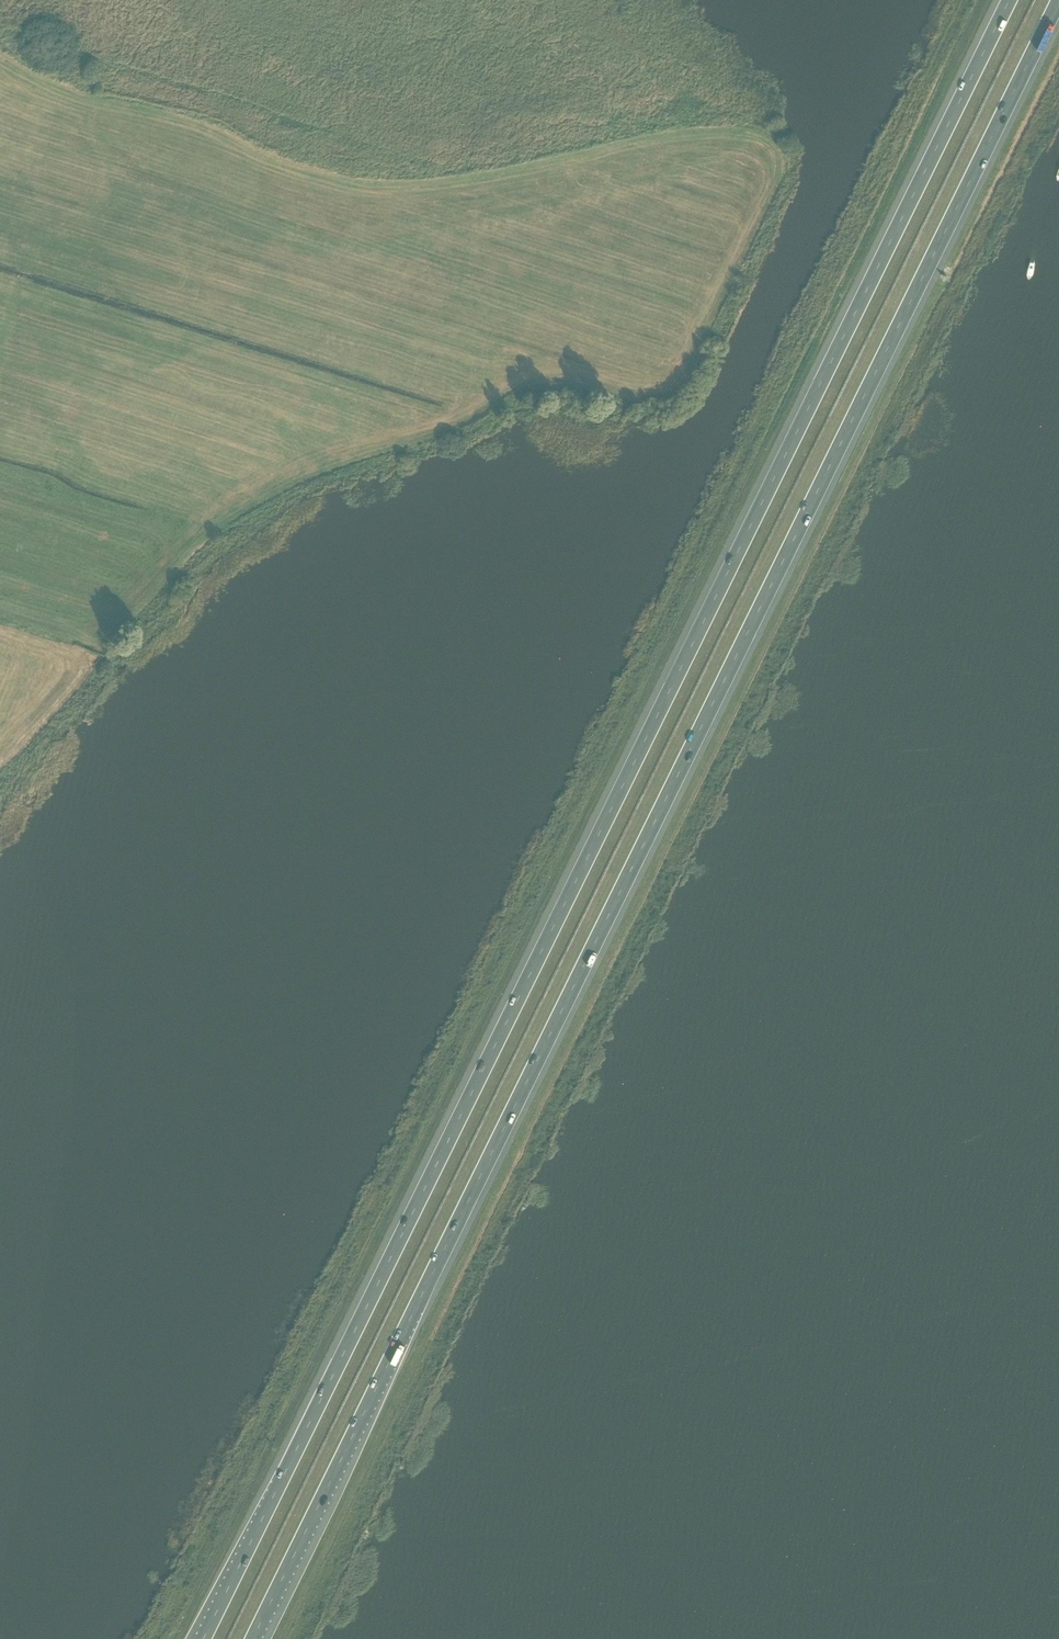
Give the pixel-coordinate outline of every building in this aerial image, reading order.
[(401,1236),(409,1219),(404,1217),(396,1234),(401,1236)]
